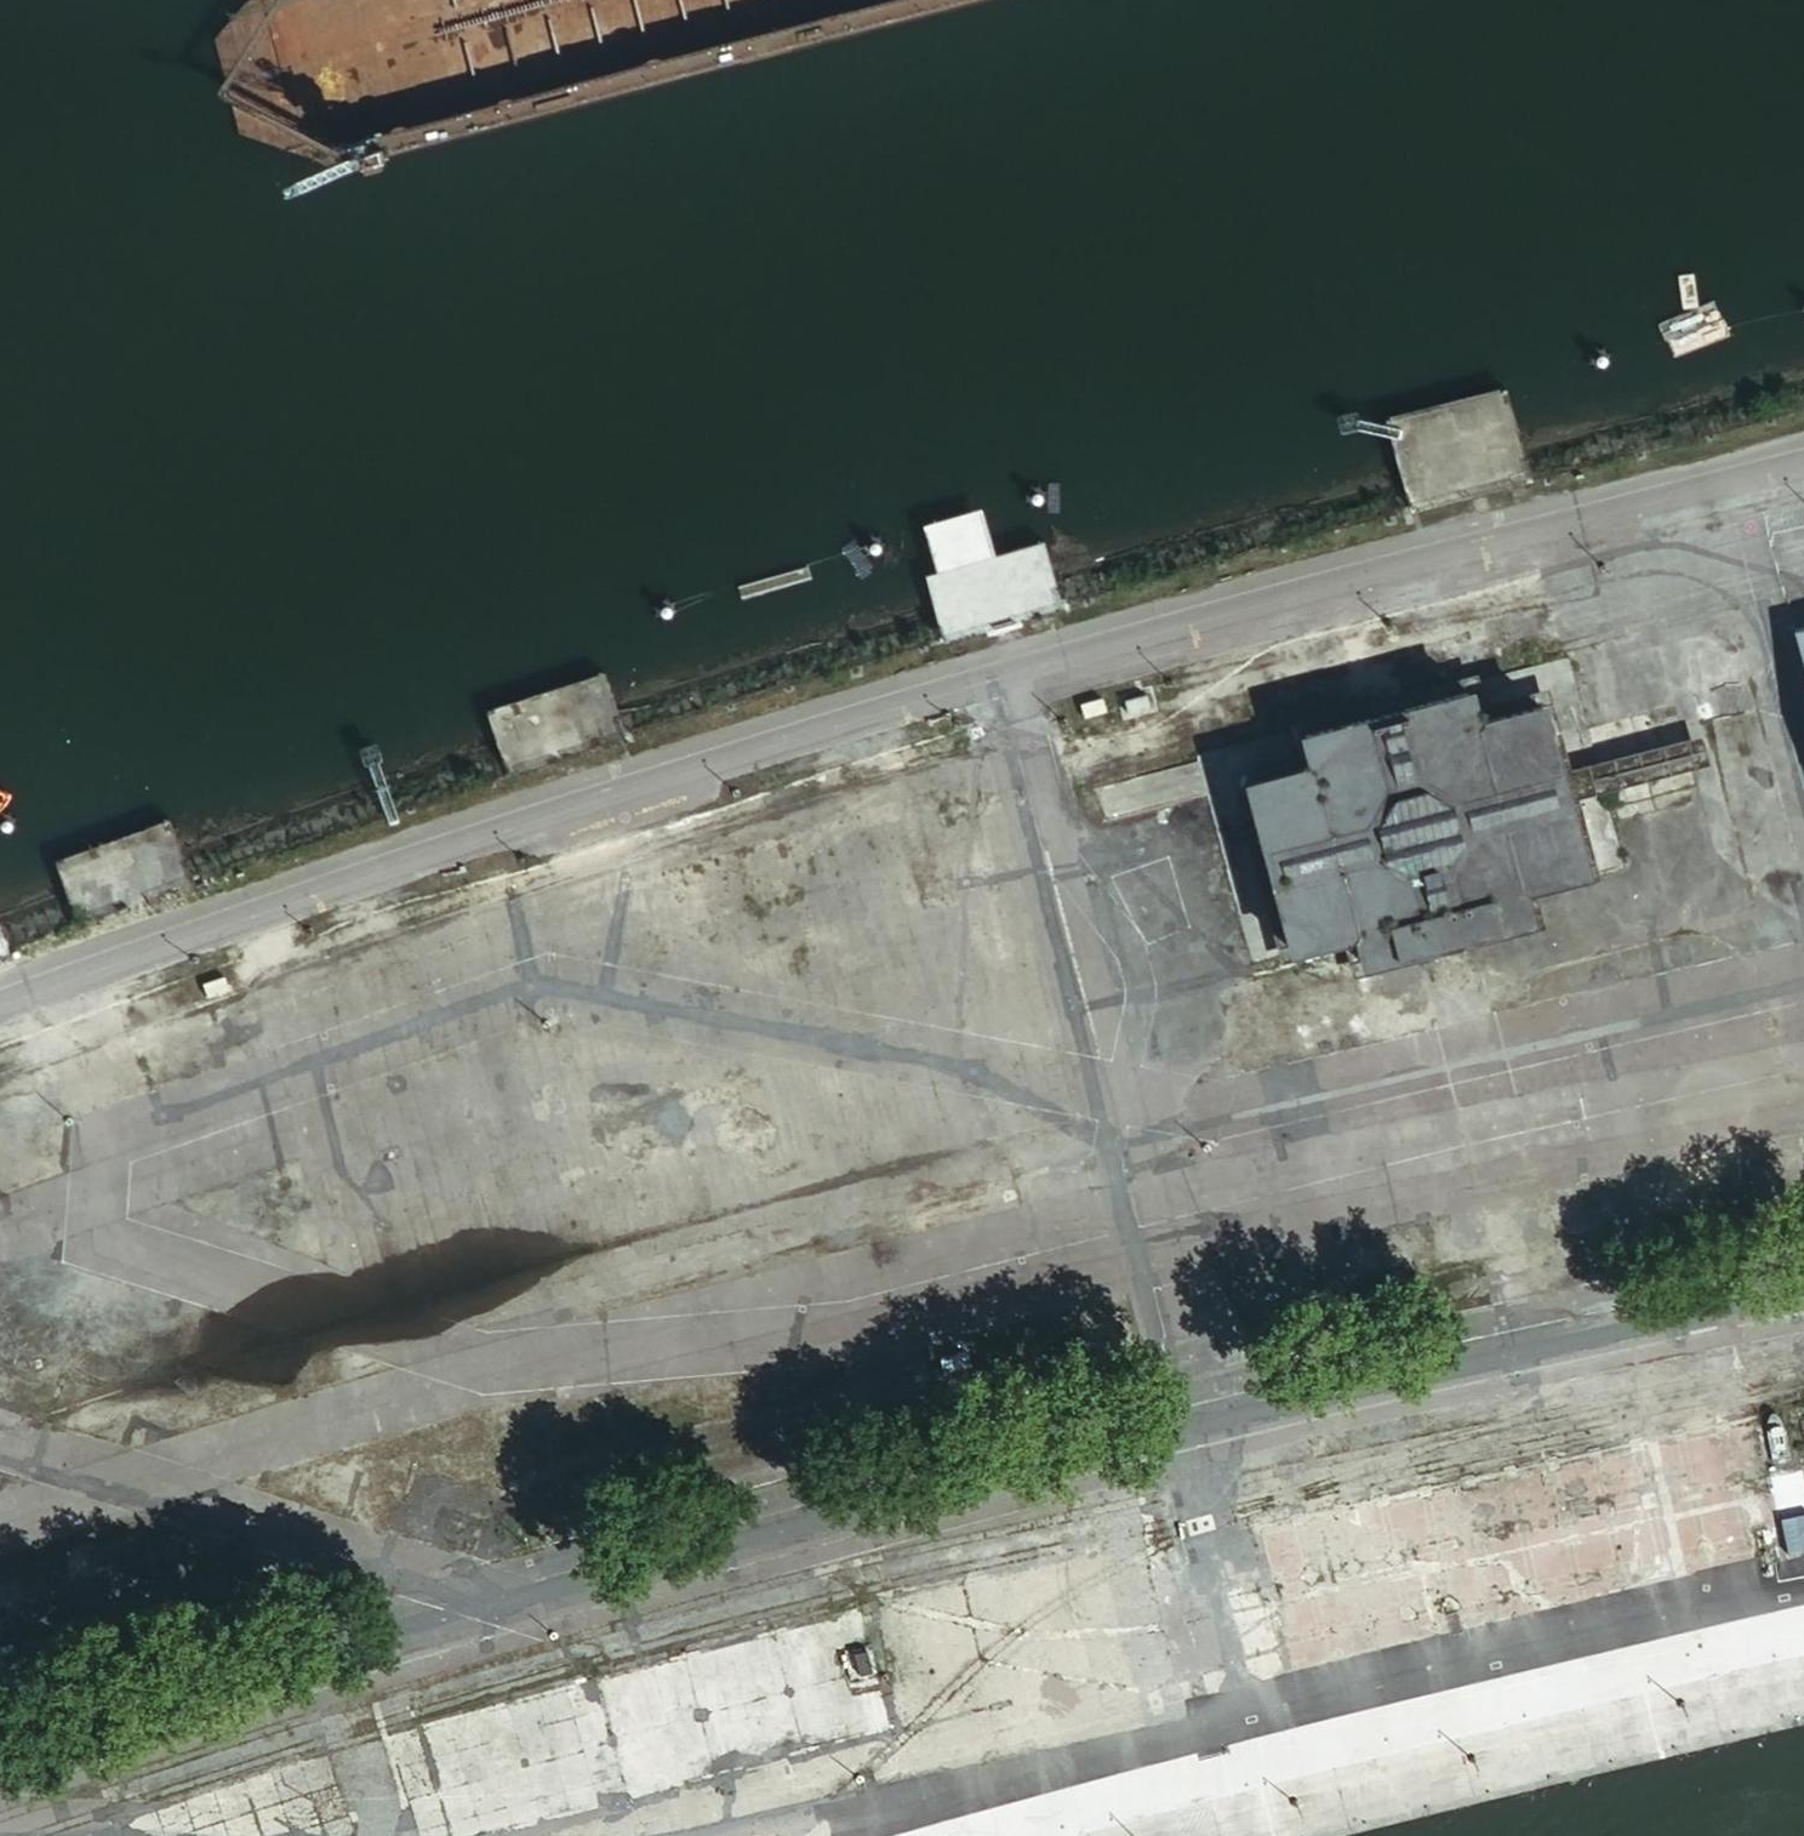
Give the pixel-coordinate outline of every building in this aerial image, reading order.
[(1794,632),(1803,671),(1803,629),(1794,632)] [(1575,846),(1568,823),(1550,754),(1538,707),(1476,722),(1466,692),(1307,733),(1314,764),(1248,781),(1293,945),(1355,929),(1365,962),(1526,921),(1517,887),(1581,870),(1575,846)] [(1111,715),(1105,699),(1081,705),(1085,722),(1111,715)] [(233,990),(228,976),(204,985),(208,1000),(233,990)] [(972,1369),(968,1353),(939,1360),(943,1376),(972,1369)] [(874,1670),(869,1648),(851,1652),(857,1674),(874,1670)]
